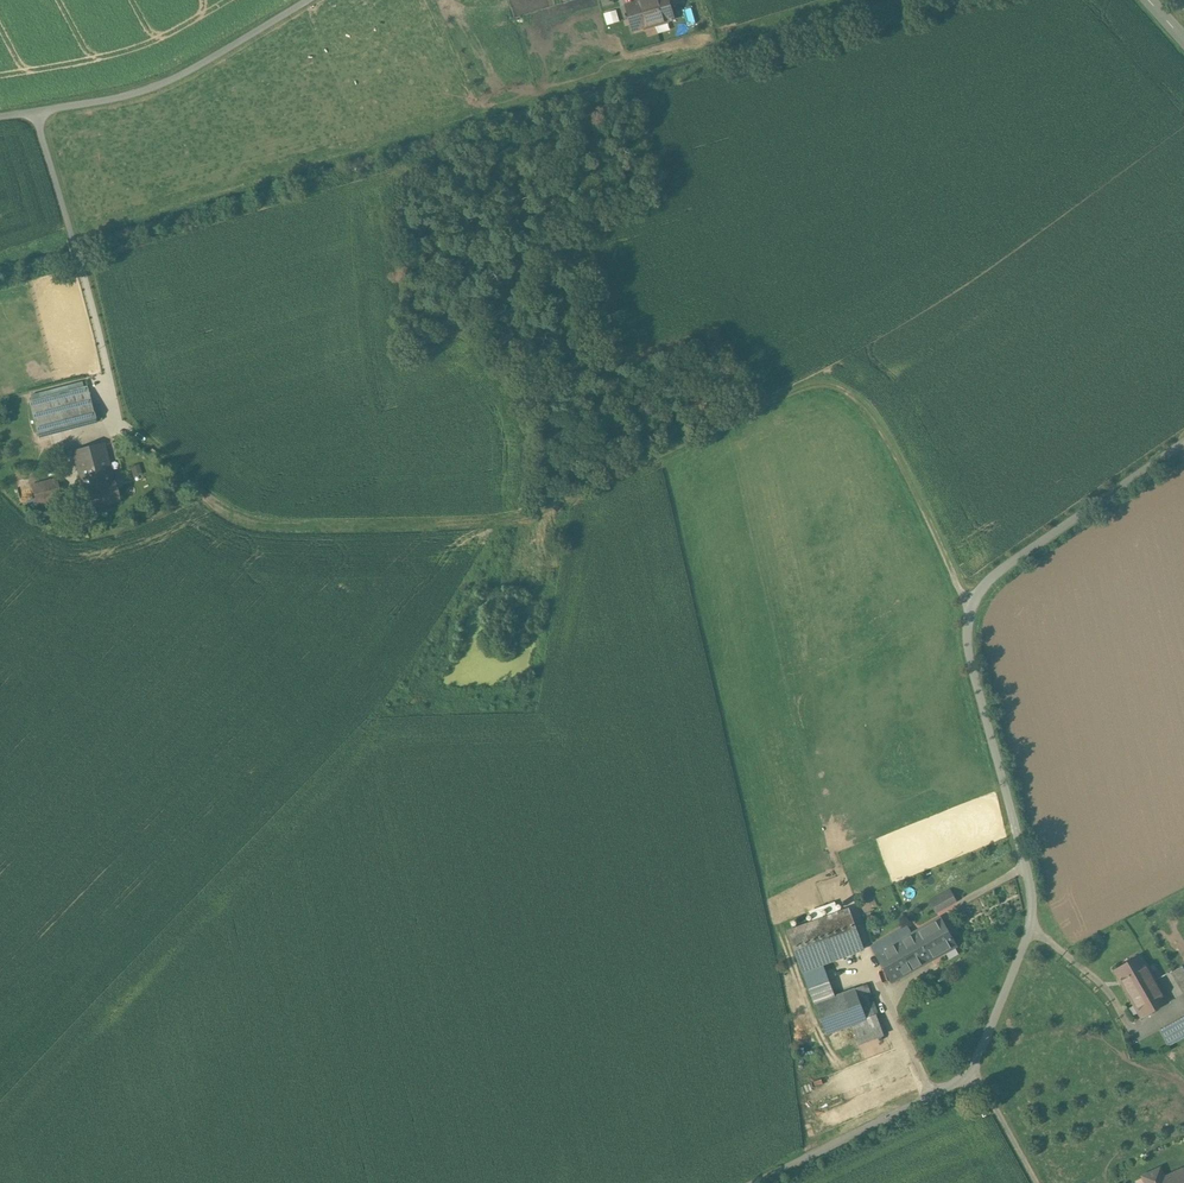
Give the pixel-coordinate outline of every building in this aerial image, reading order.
[(626,6),(634,30),(674,19),(670,5),(668,0),(647,0),(626,6)] [(619,21),(617,15),(606,18),(608,25),(619,21)] [(87,387),(39,400),(48,436),(96,422),(87,387)] [(94,408),(99,421),(104,419),(99,406),(94,408)] [(84,490),(112,482),(101,437),(72,445),(84,490)] [(137,478),(143,476),(138,464),(132,467),(137,478)] [(54,480),(34,481),(35,503),(55,503),(54,480)] [(84,490),(83,490),(87,509),(97,506),(98,509),(109,506),(108,503),(120,500),(115,482),(112,482),(84,490)] [(931,898),(936,910),(958,902),(954,889),(931,898)] [(866,909),(878,905),(874,892),(861,896),(866,909)] [(850,912),(789,935),(827,1034),(878,1015),(867,985),(835,997),(823,964),(864,949),(850,912)] [(913,935),(877,954),(892,982),(956,946),(940,919),(913,935)] [(877,954),(913,935),(908,927),(873,947),(877,954)] [(1141,956),(1115,971),(1142,1017),(1167,1003),(1161,991),(1155,980),(1141,956)] [(1161,991),(1167,988),(1174,999),(1183,993),(1183,965),(1172,972),(1172,971),(1155,980),(1161,991)] [(1181,1019),(1160,1030),(1168,1046),(1183,1038),(1183,1024),(1181,1019)] [(1183,1169),(1164,1178),(1160,1169),(1155,1171),(1152,1170),(1151,1173),(1145,1176),(1148,1182),(1183,1182),(1183,1170),(1183,1169)]
